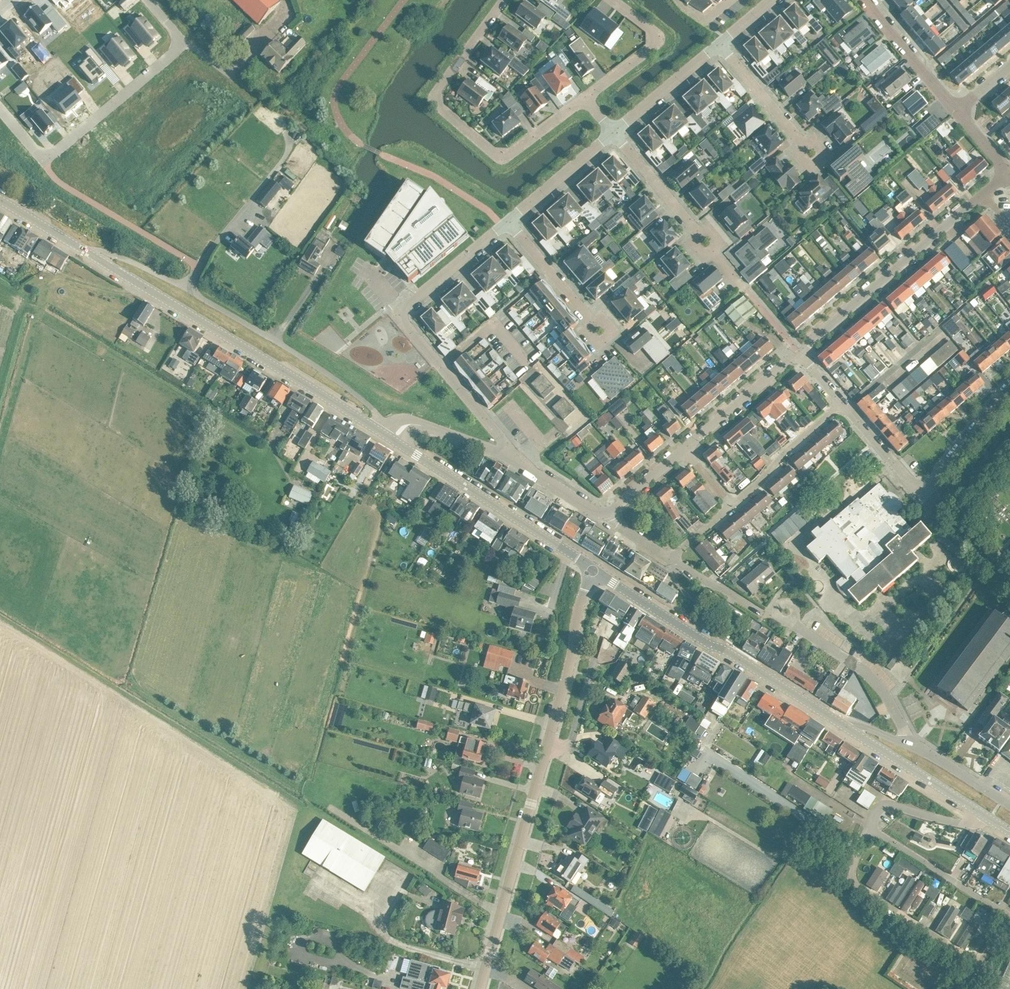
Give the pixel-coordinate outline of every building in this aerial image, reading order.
[(56,5),(60,2),(65,8),(75,0),(52,0),(56,5)] [(119,3),(125,10),(137,0),(123,0),(119,3)] [(266,18),(280,3),(277,0),(232,0),(259,26),(266,18)] [(543,4),(558,14),(557,15),(567,22),(572,15),(560,6),(553,1),(553,0),(546,0),(543,4)] [(687,5),(688,3),(703,13),(712,5),(709,0),(683,0),(687,5)] [(821,12),(826,8),(837,22),(851,11),(844,3),(845,2),(844,0),(815,0),(812,2),(821,12)] [(910,6),(913,4),(909,0),(897,0),(894,3),(902,13),(910,6)] [(1004,11),(1009,6),(1009,4),(1007,1),(1000,7),(1004,11)] [(537,10),(526,2),(516,15),(536,29),(546,17),(549,19),(554,14),(541,4),(537,10)] [(951,9),(945,2),(940,6),(946,12),(951,9)] [(965,9),(959,2),(954,6),(960,13),(965,9)] [(37,6),(25,16),(40,35),(52,25),(58,33),(66,26),(54,10),(46,17),(43,14),(37,6)] [(806,20),(794,6),(791,9),(789,8),(785,14),(784,15),(796,28),(799,32),(806,26),(807,28),(811,28),(817,34),(822,30),(811,16),(806,20)] [(909,27),(919,18),(911,8),(908,10),(901,17),(909,27)] [(604,46),(618,27),(595,9),(580,28),(604,46)] [(997,10),(990,15),(997,23),(1003,17),(1001,14),(997,10)] [(953,12),(949,15),(955,22),(959,18),(953,12)] [(968,23),(973,19),(967,12),(963,16),(968,23)] [(141,16),(124,30),(132,40),(138,35),(145,44),(147,46),(148,46),(149,47),(154,43),(153,41),(158,37),(141,16)] [(791,32),(779,18),(776,21),(774,20),(768,25),(784,44),(792,38),(793,39),(797,39),(803,46),(807,42),(799,32),(796,28),(791,32)] [(917,37),(928,28),(919,18),(909,27),(917,37)] [(987,18),(980,24),(984,28),(991,22),(987,18)] [(962,21),(957,25),(963,32),(968,29),(962,21)] [(11,22),(0,32),(12,46),(8,50),(16,60),(21,56),(16,50),(27,41),(11,22)] [(244,41),(255,30),(249,24),(239,35),(244,41)] [(864,42),(871,35),(861,24),(854,30),(847,36),(843,31),(832,40),(838,48),(845,42),(852,51),(864,42)] [(521,35),(508,25),(499,39),(518,53),(527,40),(531,43),(535,37),(525,30),(521,35)] [(766,53),(769,57),(777,67),(783,62),(778,55),(778,52),(777,50),(784,44),(768,25),(761,31),(763,33),(759,36),(770,49),(766,53)] [(1009,43),(1009,25),(1000,34),(1009,44),(1009,43)] [(977,26),(970,32),(974,37),(981,31),(977,26)] [(926,47),(936,38),(928,28),(917,37),(926,47)] [(999,52),(1009,44),(1000,34),(990,42),(999,52)] [(967,35),(960,41),(964,45),(971,39),(967,35)] [(117,36),(100,50),(108,60),(114,56),(121,64),(123,67),(124,66),(125,67),(130,63),(129,61),(134,57),(117,36)] [(286,66),(307,45),(299,37),(286,51),(276,42),(268,50),(262,57),(279,73),(286,66)] [(581,78),(594,69),(590,64),(596,60),(580,38),(569,47),(578,58),(571,64),(581,78)] [(934,57),(942,51),(945,48),(936,38),(926,47),(934,57)] [(840,60),(823,39),(815,46),(833,66),(840,60)] [(762,80),(768,75),(763,68),(763,64),(762,63),(769,57),(766,53),(754,40),(747,43),(748,45),(744,48),(756,62),(751,66),(762,80)] [(989,61),(999,52),(990,42),(980,51),(989,61)] [(961,48),(957,43),(950,49),(954,54),(961,48)] [(39,44),(32,50),(44,64),(51,58),(39,44)] [(863,64),(872,74),(877,70),(878,71),(888,62),(887,61),(891,59),(881,47),(866,59),(862,54),(850,64),(854,68),(857,65),(859,68),(863,64)] [(90,59),(79,69),(92,84),(98,80),(99,82),(106,76),(99,69),(104,64),(91,48),(85,53),(90,59)] [(485,58),(481,62),(500,77),(510,64),(511,63),(510,62),(491,49),(490,51),(487,51),(484,54),(485,58)] [(979,69),(989,61),(980,51),(970,59),(979,69)] [(953,59),(951,56),(947,52),(937,60),(941,65),(944,62),(946,64),(953,59)] [(8,62),(0,53),(0,69),(8,62)] [(527,55),(523,62),(532,66),(535,60),(527,55)] [(552,61),(556,68),(543,78),(557,97),(571,86),(567,81),(572,78),(557,57),(556,58),(552,61)] [(511,63),(510,64),(516,69),(515,71),(523,77),(530,70),(514,58),(510,62),(511,63)] [(969,78),(979,69),(970,59),(960,67),(969,78)] [(22,81),(28,76),(18,64),(12,69),(22,81)] [(959,86),(969,78),(960,67),(950,76),(959,86)] [(730,83),(719,69),(715,73),(713,71),(709,78),(708,78),(720,92),(723,95),(730,89),(731,91),(735,91),(741,98),(746,93),(735,79),(730,83)] [(881,77),(872,84),(876,89),(877,90),(879,92),(884,88),(891,97),(902,88),(910,82),(909,81),(910,79),(906,75),(905,76),(900,70),(892,76),(889,78),(885,82),(884,80),(881,77)] [(779,85),(789,97),(805,84),(795,72),(779,85)] [(812,88),(823,79),(817,73),(807,82),(812,88)] [(70,88),(54,101),(66,115),(82,102),(77,96),(84,90),(74,78),(66,84),(70,88)] [(496,91),(480,78),(479,79),(482,81),(478,86),(477,85),(475,85),(468,80),(458,93),(477,108),(483,99),(487,102),(496,91)] [(533,114),(547,104),(540,94),(545,91),(536,79),(530,83),(534,88),(521,98),(533,114)] [(715,96),(704,82),(700,85),(699,83),(692,89),(708,108),(716,101),(717,103),(721,103),(727,109),(731,106),(723,95),(720,92),(715,96)] [(24,83),(19,87),(23,92),(28,88),(24,83)] [(695,113),(690,117),(701,131),(707,126),(702,119),(702,115),(701,114),(708,108),(692,89),(685,94),(687,96),(683,99),(695,113)] [(509,110),(517,103),(509,92),(501,100),(509,110)] [(817,100),(811,92),(803,99),(804,100),(797,106),(802,111),(800,112),(808,122),(817,114),(816,113),(821,109),(826,115),(842,102),(835,93),(830,98),(829,96),(825,99),(822,96),(817,100)] [(927,104),(917,93),(909,99),(903,104),(900,100),(892,107),(899,116),(907,109),(913,116),(919,111),(927,104)] [(1009,109),(1009,108),(1009,105),(1002,96),(992,105),(1001,116),(1009,109)] [(875,115),(860,127),(866,134),(880,122),(889,115),(874,98),(866,104),(875,115)] [(886,112),(888,111),(892,108),(887,101),(881,105),(886,112)] [(690,128),(696,135),(701,131),(690,117),(685,121),(674,107),(670,110),(669,108),(662,114),(678,133),(685,126),(687,128),(690,128)] [(734,122),(727,128),(733,134),(737,139),(733,142),(736,146),(764,123),(751,108),(734,122)] [(29,110),(20,118),(31,130),(36,126),(44,136),(54,127),(39,109),(32,114),(29,110)] [(502,137),(520,124),(510,111),(493,125),(491,127),(497,134),(499,132),(502,137)] [(846,124),(837,113),(821,125),(831,137),(832,136),(840,145),(852,135),(851,135),(856,132),(848,123),(846,124)] [(665,138),(660,142),(663,145),(671,156),(677,151),(672,144),(672,140),(671,139),(678,133),(662,114),(655,119),(657,121),(653,124),(665,138)] [(933,132),(932,132),(924,122),(915,130),(924,140),(933,132)] [(943,138),(946,136),(953,130),(946,122),(936,130),(943,138)] [(1009,142),(1009,126),(1001,134),(1005,139),(1006,139),(1009,142),(1008,143),(1009,143),(1009,142)] [(774,133),(768,127),(753,140),(767,157),(783,144),(777,138),(778,137),(774,133)] [(656,168),(662,163),(656,157),(657,153),(656,151),(663,145),(660,142),(648,128),(648,129),(641,132),(642,134),(638,137),(650,150),(645,154),(656,168)] [(693,134),(686,138),(689,144),(696,139),(693,134)] [(305,141),(293,155),(307,168),(320,154),(305,141)] [(964,153),(963,154),(955,145),(951,148),(976,177),(987,167),(981,159),(974,164),(964,153)] [(829,174),(832,172),(840,182),(847,176),(852,182),(845,187),(853,198),(872,182),(866,175),(867,174),(857,162),(863,157),(855,148),(840,161),(842,163),(828,174),(829,174)] [(964,187),(976,177),(951,148),(946,152),(954,161),(953,162),(963,174),(957,179),(964,187)] [(705,169),(695,156),(671,176),(681,188),(694,177),(699,183),(709,173),(705,169)] [(625,172),(613,158),(609,161),(607,160),(603,166),(603,167),(614,181),(617,184),(624,178),(625,179),(629,180),(635,186),(640,181),(629,168),(625,172)] [(751,171),(742,178),(746,182),(754,175),(767,164),(762,158),(749,169),(751,171)] [(784,168),(776,159),(765,168),(772,177),(771,178),(782,191),(786,188),(789,192),(800,183),(796,178),(798,176),(788,165),(784,168)] [(301,172),(304,165),(295,161),(292,168),(301,172)] [(950,179),(955,175),(948,166),(942,170),(950,179)] [(945,184),(950,179),(942,170),(942,169),(936,174),(945,184)] [(761,180),(767,175),(763,170),(757,174),(761,180)] [(923,179),(915,170),(907,177),(919,190),(922,187),(927,192),(928,191),(934,198),(925,206),(926,206),(932,214),(944,204),(925,182),(923,179)] [(610,185),(598,171),(594,174),(593,172),(586,178),(602,196),(610,189),(611,191),(615,191),(621,198),(625,194),(617,184),(614,181),(610,185)] [(801,199),(795,204),(804,214),(810,209),(809,208),(829,191),(826,187),(827,186),(824,182),(823,183),(818,177),(810,183),(812,185),(800,195),(802,198),(800,199),(801,199)] [(289,192),(294,185),(285,178),(279,184),(289,192)] [(589,202),(584,206),(595,219),(600,215),(601,214),(596,208),(596,204),(595,202),(602,196),(586,178),(579,183),(581,185),(577,188),(589,202)] [(928,179),(925,182),(944,204),(956,193),(949,186),(940,193),(934,186),(928,179)] [(265,209),(282,188),(273,181),(256,201),(265,209)] [(385,260),(385,255),(408,283),(419,274),(422,277),(468,238),(452,219),(451,220),(443,211),(447,208),(445,205),(443,203),(440,203),(439,204),(438,205),(437,205),(425,197),(426,196),(408,183),(365,246),(385,260)] [(735,203),(751,190),(745,183),(735,191),(729,196),(735,203)] [(703,211),(715,200),(702,185),(690,195),(703,211)] [(723,202),(729,196),(735,191),(730,185),(718,196),(723,202)] [(843,204),(848,199),(839,189),(834,193),(843,204)] [(902,206),(912,198),(905,190),(895,198),(902,206)] [(773,196),(776,201),(783,198),(780,192),(773,196)] [(580,210),(568,196),(565,199),(563,197),(556,203),(572,221),(580,215),(582,216),(585,216),(591,223),(595,219),(584,206),(580,210)] [(644,198),(636,205),(629,210),(632,214),(628,217),(640,232),(651,222),(658,217),(654,211),(655,211),(644,198)] [(855,201),(863,212),(868,208),(860,198),(855,201)] [(559,227),(554,231),(557,234),(566,244),(571,239),(566,233),(567,229),(565,227),(572,221),(556,203),(550,208),(551,210),(548,213),(559,227)] [(618,220),(630,207),(626,203),(614,217),(618,220)] [(740,239),(752,229),(746,222),(747,221),(734,205),(719,217),(733,233),(734,232),(740,239)] [(909,205),(904,208),(908,214),(913,211),(909,205)] [(778,211),(791,231),(796,228),(783,208),(778,211)] [(881,224),(890,217),(883,209),(874,216),(876,218),(881,224)] [(884,227),(881,224),(876,218),(874,216),(871,212),(865,218),(870,223),(869,224),(876,232),(867,240),(878,253),(890,243),(886,239),(890,235),(884,227)] [(913,230),(925,220),(918,212),(909,219),(903,212),(900,215),(913,230)] [(4,237),(12,223),(0,215),(0,243),(4,237)] [(328,230),(336,217),(332,215),(324,228),(328,230)] [(913,230),(900,215),(897,218),(903,225),(894,232),(901,240),(913,230)] [(551,257),(557,252),(551,245),(551,242),(550,240),(557,234),(554,231),(543,217),(542,217),(536,221),(536,223),(533,226),(544,239),(540,243),(551,257)] [(979,256),(991,246),(990,244),(1000,235),(985,217),(965,234),(971,241),(968,244),(979,256)] [(345,232),(349,225),(343,221),(338,228),(345,232)] [(663,249),(676,238),(673,234),(674,233),(669,227),(667,228),(664,223),(657,228),(653,223),(645,230),(649,236),(651,234),(655,239),(649,244),(657,254),(663,249)] [(240,238),(232,247),(247,259),(253,252),(261,242),(267,234),(259,227),(248,241),(245,239),(243,241),(240,238)] [(749,243),(735,255),(747,268),(741,273),(750,284),(767,269),(761,262),(769,255),(765,251),(777,240),(767,227),(754,238),(753,237),(748,242),(749,243)] [(28,256),(39,239),(21,228),(11,245),(9,248),(8,247),(7,249),(14,254),(9,261),(21,268),(28,256)] [(315,276),(320,267),(321,267),(315,263),(331,237),(323,232),(324,230),(322,229),(299,266),(315,276)] [(586,249),(600,237),(594,231),(581,243),(586,249)] [(622,232),(616,236),(620,243),(626,239),(622,232)] [(796,235),(793,237),(798,243),(803,238),(800,235),(796,235)] [(982,258),(995,273),(1002,268),(1008,262),(1009,261),(1009,246),(1004,239),(995,246),(988,253),(982,258)] [(60,271),(69,257),(55,249),(55,248),(42,241),(32,258),(45,266),(47,262),(60,271)] [(630,242),(623,248),(630,257),(637,250),(630,242)] [(962,272),(971,264),(960,251),(953,243),(944,251),(962,272)] [(519,261),(507,247),(504,250),(502,249),(497,255),(497,256),(509,270),(511,273),(518,266),(520,268),(523,268),(529,275),(535,270),(523,257),(519,261)] [(863,252),(865,254),(861,258),(869,268),(878,260),(868,248),(863,252)] [(574,275),(592,259),(583,249),(565,264),(566,265),(564,267),(568,272),(570,270),(574,275)] [(691,278),(685,271),(690,267),(675,250),(661,262),(665,267),(662,269),(669,277),(671,275),(675,279),(669,284),(675,291),(691,278)] [(941,272),(950,264),(948,262),(941,254),(932,262),(941,272)] [(860,276),(869,268),(861,258),(852,266),(860,276)] [(487,261),(481,266),(496,285),(504,279),(505,281),(509,281),(519,294),(525,289),(511,273),(509,270),(504,273),(492,259),(489,262),(487,261)] [(600,268),(592,259),(574,275),(578,280),(576,281),(580,286),(582,284),(583,285),(597,273),(601,278),(605,275),(615,266),(610,260),(600,268)] [(932,279),(941,272),(932,262),(923,269),(932,279)] [(484,291),(479,295),(490,308),(496,303),(490,297),(491,293),(489,291),(496,285),(481,266),(474,272),(475,274),(472,277),(484,291)] [(711,266),(693,282),(703,295),(699,298),(710,311),(721,301),(711,289),(722,280),(711,266)] [(824,271),(820,266),(817,269),(825,279),(828,276),(824,270),(824,271)] [(851,283),(860,276),(852,266),(843,274),(851,283)] [(970,266),(963,272),(967,277),(974,270),(970,266)] [(922,287),(932,279),(923,269),(914,277),(922,287)] [(806,275),(810,282),(815,279),(812,272),(806,275)] [(842,291),(851,283),(843,274),(833,281),(842,291)] [(596,301),(614,285),(605,275),(601,278),(587,290),(596,301)] [(620,289),(621,287),(631,279),(627,275),(616,284),(620,289)] [(767,291),(773,285),(765,276),(759,282),(767,291)] [(913,295),(922,287),(914,277),(905,285),(913,295)] [(636,301),(639,299),(634,293),(637,289),(635,286),(637,284),(632,278),(631,279),(621,287),(626,292),(612,304),(615,308),(614,309),(619,315),(635,301),(636,301)] [(537,301),(551,289),(547,286),(547,285),(543,281),(530,292),(537,301)] [(832,299),(842,291),(833,281),(824,289),(832,299)] [(806,305),(814,314),(823,306),(815,297),(810,291),(805,286),(802,282),(797,286),(803,293),(799,297),(806,305)] [(937,293),(939,290),(940,289),(936,284),(935,285),(932,287),(937,293)] [(474,299),(462,285),(459,288),(457,286),(451,291),(466,310),(475,303),(476,305),(480,305),(485,312),(490,308),(479,295),(474,299)] [(910,298),(913,295),(905,285),(895,293),(904,303),(908,307),(912,304),(913,300),(910,298)] [(1002,295),(1007,291),(1002,285),(997,289),(1002,295)] [(989,286),(979,295),(979,296),(983,300),(984,301),(995,292),(989,286)] [(554,293),(553,294),(551,289),(537,301),(544,309),(558,297),(554,293)] [(823,306),(832,299),(824,289),(815,297),(823,306)] [(459,316),(466,310),(451,291),(444,297),(446,299),(442,302),(454,316),(449,320),(451,323),(460,333),(466,328),(461,322),(461,318),(459,316)] [(894,311),(904,303),(895,293),(886,301),(894,311)] [(551,317),(565,306),(561,303),(561,302),(558,297),(544,309),(538,314),(545,322),(551,317)] [(738,328),(749,318),(757,312),(743,297),(736,304),(725,313),(738,328)] [(925,308),(927,306),(925,303),(921,298),(918,300),(925,308)] [(921,311),(925,308),(918,300),(914,303),(921,311)] [(974,308),(978,304),(974,300),(970,303),(974,308)] [(525,317),(530,312),(520,301),(515,306),(525,317)] [(645,312),(644,310),(636,301),(635,301),(619,315),(623,321),(625,319),(628,323),(642,311),(647,318),(656,310),(652,305),(645,312)] [(144,327),(154,308),(144,302),(130,325),(137,329),(140,324),(144,327)] [(964,316),(965,316),(970,311),(974,308),(970,303),(960,311),(964,316)] [(881,322),(891,314),(889,312),(882,304),(873,312),(881,322)] [(781,313),(795,330),(805,322),(796,313),(790,305),(781,313)] [(805,322),(814,314),(806,305),(796,313),(805,322)] [(568,310),(567,310),(565,306),(551,317),(558,326),(572,314),(568,310)] [(436,316),(432,311),(431,311),(424,314),(425,316),(421,319),(435,336),(436,335),(443,343),(437,348),(444,357),(456,347),(450,340),(447,339),(447,340),(443,335),(441,335),(439,333),(451,323),(449,320),(442,311),(436,316)] [(514,320),(519,316),(513,311),(508,314),(514,320)] [(721,312),(717,316),(721,320),(726,315),(723,311),(722,311),(721,312)] [(962,332),(967,328),(960,320),(964,316),(960,311),(951,319),(956,324),(962,332)] [(872,330),(881,322),(873,312),(864,320),(872,330)] [(903,321),(907,318),(902,313),(898,316),(903,321)] [(571,329),(579,323),(575,319),(575,318),(572,314),(558,326),(554,329),(561,338),(565,334),(571,329)] [(519,326),(523,323),(519,316),(514,320),(519,326)] [(947,332),(956,324),(951,319),(942,327),(947,332)] [(863,338),(872,330),(864,320),(854,328),(863,338)] [(144,333),(152,338),(159,328),(150,323),(144,333)] [(908,330),(915,338),(923,331),(915,323),(908,330)] [(126,327),(122,334),(128,338),(130,339),(134,332),(126,327)] [(528,337),(533,332),(527,327),(522,331),(528,337)] [(854,346),(863,338),(854,328),(845,335),(854,346)] [(574,334),(571,329),(565,334),(561,338),(557,341),(552,345),(560,353),(564,350),(578,338),(574,334)] [(625,344),(634,355),(643,348),(656,364),(669,353),(655,336),(651,339),(642,329),(625,344)] [(194,366),(200,356),(193,352),(202,337),(190,330),(181,345),(188,349),(182,359),(194,366)] [(533,343),(537,339),(533,332),(528,337),(533,343)] [(1005,336),(1004,335),(1000,338),(1001,340),(1009,350),(1009,349),(1009,332),(1005,336)] [(141,333),(135,342),(145,348),(150,338),(141,333)] [(746,338),(749,341),(754,347),(763,358),(774,349),(764,338),(759,342),(751,333),(746,338)] [(908,348),(914,342),(907,333),(900,339),(908,348)] [(845,353),(854,346),(845,335),(836,343),(845,353)] [(736,337),(729,341),(735,349),(741,345),(736,337)] [(568,360),(571,358),(585,346),(581,343),(582,342),(578,338),(564,350),(560,353),(557,356),(564,364),(568,360)] [(485,349),(489,345),(484,339),(479,344),(485,349)] [(1009,350),(1001,340),(996,345),(994,343),(990,346),(992,348),(1000,358),(1009,350)] [(744,356),(753,366),(763,358),(754,347),(749,341),(739,350),(742,353),(744,356)] [(944,346),(953,356),(958,351),(949,342),(944,346)] [(835,361),(845,353),(836,343),(827,351),(835,361)] [(892,343),(888,347),(892,351),(896,347),(892,343)] [(542,354),(547,349),(541,344),(536,347),(542,354)] [(585,361),(592,355),(588,350),(588,351),(585,346),(571,358),(568,360),(580,374),(589,366),(585,361)] [(940,350),(948,360),(953,356),(944,346),(940,350)] [(983,356),(991,366),(1000,358),(992,348),(990,346),(985,351),(981,354),(983,356)] [(734,354),(727,347),(722,351),(725,355),(729,359),(734,354)] [(220,348),(215,356),(208,352),(204,359),(223,371),(223,370),(226,365),(232,355),(220,348)] [(547,360),(551,357),(547,349),(542,354),(547,360)] [(493,361),(498,356),(493,350),(489,354),(493,361)] [(930,359),(938,368),(948,360),(940,350),(930,359)] [(828,371),(833,366),(831,365),(835,361),(827,351),(818,359),(828,371)] [(888,351),(882,357),(889,364),(895,358),(888,351)] [(965,364),(970,360),(962,351),(958,355),(965,364)] [(742,353),(737,358),(734,354),(729,359),(733,364),(742,375),(753,366),(744,356),(742,353)] [(872,367),(876,363),(867,353),(863,356),(872,367)] [(238,373),(244,363),(232,355),(226,365),(223,370),(223,371),(220,375),(235,385),(241,388),(247,378),(238,373)] [(460,375),(474,363),(466,355),(453,366),(457,371),(457,370),(460,375)] [(723,364),(729,359),(725,355),(720,360),(723,364)] [(961,367),(965,364),(958,355),(954,359),(961,367)] [(499,366),(503,362),(498,356),(493,361),(499,366)] [(666,361),(662,364),(667,370),(676,362),(672,356),(666,361)] [(991,366),(983,356),(977,360),(976,359),(972,362),(982,374),(991,366)] [(515,358),(510,361),(519,373),(523,370),(515,358)] [(634,381),(615,358),(607,364),(603,366),(604,367),(592,377),(611,400),(634,381)] [(175,370),(179,362),(174,359),(169,366),(175,370)] [(925,363),(933,373),(938,368),(930,359),(925,363)] [(879,374),(886,368),(880,361),(873,367),(879,374)] [(467,383),(480,371),(474,363),(460,375),(464,378),(463,379),(467,383)] [(927,378),(933,373),(925,363),(920,368),(927,377),(927,378)] [(953,373),(955,372),(948,363),(944,366),(949,372),(950,372),(951,373),(952,372),(953,373)] [(552,374),(558,369),(551,364),(547,368),(552,374)] [(723,373),(732,384),(742,375),(733,364),(723,373)] [(871,381),(878,375),(870,365),(863,371),(871,381)] [(507,377),(512,373),(507,367),(503,370),(507,377)] [(708,377),(713,372),(710,368),(705,373),(708,377)] [(927,377),(920,368),(915,372),(923,381),(927,377)] [(558,380),(561,376),(558,369),(552,374),(558,380)] [(474,391),(487,380),(480,371),(467,383),(470,387),(471,387),(474,391)] [(259,393),(261,388),(267,380),(253,372),(245,385),(242,390),(249,394),(252,389),(259,393)] [(923,381),(915,372),(911,376),(918,385),(923,381)] [(964,382),(965,384),(974,394),(983,386),(971,372),(962,380),(964,382)] [(513,382),(518,379),(512,373),(507,377),(513,382)] [(702,381),(708,377),(705,373),(699,377),(702,381)] [(713,382),(722,393),(732,384),(723,373),(713,382)] [(827,406),(809,385),(807,383),(800,374),(788,384),(795,392),(796,393),(802,388),(822,411),(827,406)] [(544,399),(551,392),(555,389),(542,375),(531,385),(544,399)] [(811,381),(817,385),(820,380),(814,376),(811,381)] [(914,389),(918,385),(911,376),(906,380),(914,389)] [(933,384),(937,381),(933,376),(929,380),(933,384)] [(221,392),(225,383),(218,380),(214,388),(221,392)] [(481,400),(494,388),(487,380),(474,391),(478,394),(477,395),(481,400)] [(909,393),(914,389),(906,380),(901,384),(909,393)] [(924,392),(933,384),(929,380),(920,387),(924,392)] [(282,406),(291,391),(276,382),(267,397),(274,401),(271,405),(274,406),(276,402),(282,406)] [(702,391),(711,402),(722,393),(713,382),(702,391)] [(904,397),(909,393),(901,384),(896,388),(904,397)] [(974,394),(965,384),(960,389),(958,387),(955,390),(956,392),(964,402),(965,401),(974,394)] [(866,415),(876,407),(871,402),(886,390),(882,385),(865,399),(857,406),(866,415)] [(915,400),(924,392),(920,387),(911,395),(915,400)] [(488,408),(502,397),(494,388),(481,400),(484,404),(485,403),(488,408)] [(900,401),(904,397),(896,388),(892,392),(900,401)] [(682,399),(687,395),(684,390),(678,395),(682,399)] [(945,398),(955,410),(964,402),(956,392),(955,390),(949,395),(945,398)] [(692,400),(701,410),(711,402),(702,391),(692,400)] [(795,432),(800,428),(781,406),(788,400),(780,391),(768,401),(791,428),(795,432)] [(890,402),(894,399),(894,398),(890,393),(885,397),(890,402)] [(305,411),(310,402),(295,394),(288,406),(293,410),(284,424),(293,430),(299,420),(302,415),(305,411)] [(911,395),(906,399),(910,404),(915,400),(911,395)] [(251,413),(258,402),(247,396),(241,406),(251,413)] [(945,398),(940,402),(935,397),(931,400),(936,405),(936,406),(937,408),(946,417),(955,410),(945,398)] [(564,421),(571,414),(575,411),(564,398),(553,408),(564,421)] [(615,418),(627,408),(620,399),(608,409),(615,418)] [(673,399),(668,403),(680,417),(684,413),(690,420),(701,410),(692,400),(681,409),(673,399)] [(905,400),(901,403),(905,408),(906,408),(909,405),(905,400)] [(791,428),(768,401),(756,411),(757,412),(753,415),(760,423),(764,420),(770,415),(785,433),(791,428)] [(898,411),(902,408),(899,403),(898,403),(894,406),(898,411)] [(312,429),(324,410),(312,404),(301,422),(312,429)] [(668,411),(663,405),(657,410),(668,424),(663,429),(664,430),(670,437),(681,428),(673,420),(675,418),(668,410),(668,411)] [(874,424),(884,416),(879,411),(881,409),(877,405),(876,407),(866,415),(874,424)] [(946,417),(937,408),(936,406),(931,410),(927,406),(923,409),(927,414),(928,416),(937,425),(946,417)] [(795,421),(799,418),(804,424),(808,421),(798,407),(790,413),(795,421)] [(651,423),(656,419),(648,409),(643,413),(651,423)] [(921,426),(927,433),(937,425),(928,416),(923,420),(916,411),(912,415),(918,422),(917,422),(921,426)] [(604,427),(612,420),(605,413),(597,420),(604,427)] [(344,451),(357,430),(332,415),(321,433),(330,439),(331,437),(343,444),(341,446),(342,447),(340,449),(344,451)] [(885,415),(884,416),(874,424),(882,434),(893,424),(896,421),(891,415),(888,418),(885,415)] [(735,430),(748,445),(757,456),(758,455),(759,457),(759,458),(760,459),(766,453),(754,439),(754,440),(748,432),(754,427),(759,423),(752,416),(747,420),(747,419),(735,430)] [(590,433),(598,426),(592,419),(584,426),(590,433)] [(832,442),(844,432),(835,421),(823,431),(832,442)] [(889,443),(899,434),(895,429),(896,427),(893,424),(882,434),(889,443)] [(920,434),(923,431),(918,424),(914,427),(920,434)] [(650,440),(644,445),(651,453),(663,443),(657,435),(651,429),(645,434),(650,440)] [(360,457),(371,439),(357,430),(344,451),(339,459),(343,461),(351,448),(355,451),(354,453),(360,457)] [(730,448),(736,443),(751,461),(757,456),(748,445),(735,430),(723,440),(730,448)] [(305,449),(313,435),(306,431),(298,445),(305,449)] [(821,451),(832,442),(823,431),(812,441),(821,451)] [(898,453),(907,444),(903,439),(905,437),(901,433),(899,434),(889,443),(898,453)] [(576,438),(571,442),(575,447),(579,443),(576,438)] [(418,449),(425,452),(430,443),(423,439),(418,449)] [(629,458),(623,452),(625,451),(617,441),(612,446),(632,470),(644,459),(637,451),(629,458)] [(810,461),(821,451),(812,441),(801,450),(810,461)] [(390,453),(377,445),(370,456),(366,463),(379,471),(383,464),(390,453)] [(632,470),(612,446),(606,450),(614,460),(616,458),(621,464),(613,471),(620,480),(632,470)] [(722,470),(719,465),(715,461),(721,456),(714,448),(703,457),(726,484),(734,478),(725,468),(722,470)] [(798,471),(810,461),(801,450),(789,460),(798,471)] [(604,467),(610,463),(602,453),(596,458),(604,467)] [(600,480),(593,485),(602,495),(613,486),(607,478),(601,472),(603,470),(592,456),(583,463),(594,477),(596,476),(600,480)] [(760,459),(759,458),(751,464),(755,468),(756,468),(758,470),(765,464),(763,462),(760,459)] [(324,483),(331,473),(314,462),(307,472),(324,483)] [(849,474),(850,473),(857,467),(854,463),(846,470),(849,474)] [(356,476),(362,467),(357,464),(351,473),(356,476)] [(411,473),(397,464),(391,472),(390,475),(409,488),(403,498),(408,502),(410,504),(411,503),(414,505),(430,479),(414,469),(411,473)] [(495,490),(503,477),(498,473),(502,468),(496,464),(490,474),(484,484),(495,490)] [(786,487),(797,477),(788,466),(777,476),(786,487)] [(484,484),(490,474),(481,468),(475,478),(484,484)] [(717,504),(688,470),(676,480),(682,488),(683,488),(687,485),(697,498),(694,501),(699,507),(705,515),(717,504)] [(523,501),(532,487),(508,472),(496,491),(516,504),(519,499),(523,501)] [(774,496),(786,487),(777,476),(765,486),(774,496)] [(446,486),(440,483),(434,491),(429,500),(435,503),(448,511),(453,503),(458,494),(446,486)] [(818,564),(826,557),(844,577),(836,583),(837,587),(839,591),(842,594),(845,596),(849,598),(851,597),(859,606),(859,605),(878,588),(882,593),(918,561),(911,553),(930,537),(931,537),(920,524),(919,524),(920,525),(912,531),(896,513),(902,508),(901,504),(899,500),(896,497),(893,495),(889,493),(887,494),(879,485),(878,485),(880,487),(861,503),(858,499),(820,531),(818,529),(811,534),(818,543),(808,551),(807,549),(806,549),(818,564)] [(308,506),(312,496),(313,493),(294,486),(289,498),(308,506)] [(541,520),(552,502),(531,489),(533,487),(532,487),(523,501),(521,503),(527,507),(525,510),(541,520)] [(680,518),(670,500),(675,495),(674,494),(668,487),(656,497),(663,505),(664,505),(673,521),(680,518)] [(761,511),(772,502),(764,491),(752,501),(761,511)] [(456,525),(460,519),(471,502),(461,495),(455,504),(446,518),(456,525)] [(820,510),(810,498),(782,523),(792,534),(820,510)] [(750,521),(761,511),(752,501),(741,511),(750,521)] [(469,525),(474,517),(480,508),(471,502),(460,519),(469,525)] [(562,533),(573,515),(555,504),(550,512),(544,522),(550,525),(550,526),(562,533)] [(738,531),(750,521),(741,511),(729,520),(738,531)] [(488,548),(498,532),(504,524),(485,512),(474,528),(489,538),(484,546),(488,548)] [(573,541),(587,520),(575,512),(573,515),(562,533),(573,541)] [(687,531),(692,526),(684,517),(679,521),(687,531)] [(589,537),(595,527),(594,527),(595,525),(587,520),(573,541),(582,546),(588,536),(589,537)] [(727,540),(738,531),(729,520),(718,530),(727,540)] [(784,543),(792,537),(782,525),(774,532),(784,543)] [(445,539),(449,532),(442,527),(438,534),(445,539)] [(611,537),(595,527),(589,537),(588,536),(582,546),(599,557),(611,537)] [(510,532),(504,529),(499,537),(492,547),(498,551),(503,543),(520,554),(529,541),(512,530),(510,532)] [(797,534),(801,544),(808,542),(804,531),(797,534)] [(609,563),(622,544),(613,538),(600,558),(609,563)] [(705,561),(716,552),(706,540),(695,549),(705,561)] [(624,573),(630,564),(624,559),(630,549),(622,544),(609,563),(624,573)] [(715,572),(722,566),(725,563),(716,552),(705,561),(715,572)] [(734,553),(725,564),(731,568),(739,558),(734,553)] [(650,565),(635,556),(625,573),(656,593),(662,584),(662,585),(668,575),(651,564),(650,565)] [(764,585),(775,575),(764,562),(753,572),(764,585)] [(752,595),(764,585),(753,572),(741,582),(752,595)] [(677,597),(678,595),(677,595),(662,585),(662,584),(656,593),(672,604),(676,596),(677,597)] [(526,613),(520,611),(520,610),(517,609),(520,599),(511,597),(492,591),(489,602),(514,609),(512,619),(514,619),(512,628),(530,633),(536,614),(527,612),(526,613)] [(603,618),(615,597),(606,591),(599,602),(604,606),(600,611),(605,614),(603,617),(603,618)] [(618,627),(625,615),(631,607),(615,597),(603,618),(618,627)] [(624,651),(635,630),(633,629),(643,615),(633,608),(623,624),(626,625),(613,644),(624,651)] [(974,703),(978,698),(1009,655),(1009,616),(1009,615),(1005,615),(1001,618),(995,614),(994,614),(989,610),(933,685),(938,689),(937,690),(961,708),(962,707),(967,711),(974,703)] [(655,650),(662,639),(668,631),(645,616),(640,625),(638,627),(641,629),(636,638),(655,650)] [(676,652),(678,649),(684,641),(669,632),(664,640),(664,641),(659,648),(672,656),(675,651),(676,652)] [(721,641),(728,644),(732,635),(724,632),(721,641)] [(748,641),(742,650),(756,658),(761,649),(769,639),(758,632),(755,636),(753,634),(748,641)] [(685,673),(690,663),(692,657),(697,648),(685,641),(681,650),(670,672),(677,675),(679,670),(685,673)] [(775,663),(780,656),(765,646),(757,659),(758,659),(770,667),(774,662),(775,663)] [(512,654),(489,647),(485,661),(508,668),(512,654)] [(791,656),(784,651),(781,654),(780,656),(775,663),(774,662),(770,667),(780,673),(785,665),(786,665),(789,659),(791,656)] [(708,684),(715,672),(721,664),(703,653),(698,661),(689,674),(703,683),(703,682),(708,684)] [(819,685),(826,675),(801,656),(794,666),(819,685)] [(889,664),(886,667),(891,671),(897,663),(893,659),(889,664)] [(622,685),(632,669),(620,662),(611,677),(622,685)] [(837,663),(833,672),(844,676),(847,667),(837,663)] [(719,693),(728,680),(733,671),(723,664),(711,682),(717,685),(714,690),(719,693)] [(812,693),(818,685),(789,667),(784,676),(812,693)] [(736,697),(747,679),(734,672),(712,710),(724,717),(728,710),(736,697)] [(835,686),(839,678),(831,673),(821,688),(820,687),(815,695),(824,701),(826,698),(826,699),(835,686)] [(524,701),(527,699),(528,696),(526,693),(529,683),(520,680),(506,677),(504,684),(510,686),(507,697),(519,700),(519,701),(520,701),(521,700),(524,701)] [(842,691),(848,682),(843,678),(837,687),(835,686),(826,699),(826,698),(824,701),(832,706),(842,691)] [(758,686),(747,679),(736,697),(747,704),(758,686)] [(864,688),(869,692),(874,686),(869,682),(864,688)] [(430,687),(426,699),(435,701),(438,689),(430,687)] [(832,706),(846,716),(856,700),(842,691),(832,706)] [(767,729),(783,705),(765,694),(758,707),(771,716),(764,727),(767,729)] [(986,712),(978,723),(986,729),(980,737),(979,738),(999,753),(1009,738),(1009,731),(1006,728),(1009,723),(1005,720),(1002,724),(995,719),(1008,700),(1000,694),(990,707),(986,712)] [(645,719),(655,704),(643,696),(633,712),(634,712),(633,714),(643,721),(645,719)] [(466,704),(453,700),(451,708),(463,711),(464,711),(472,714),(471,715),(474,716),(471,724),(489,730),(490,728),(492,728),(493,723),(492,722),(495,712),(474,706),(466,704)] [(629,721),(633,714),(627,710),(611,700),(598,721),(605,725),(606,723),(615,729),(619,723),(622,725),(626,719),(629,721)] [(790,707),(784,703),(783,705),(767,729),(794,746),(811,721),(790,707)] [(704,704),(701,710),(707,713),(710,708),(704,704)] [(441,723),(442,715),(426,712),(425,720),(441,723)] [(815,745),(819,738),(824,729),(811,721),(794,746),(806,754),(813,743),(815,745)] [(838,722),(831,731),(846,741),(852,733),(838,722)] [(456,743),(460,732),(449,729),(446,740),(456,743)] [(611,734),(616,741),(621,737),(616,730),(611,734)] [(833,756),(837,750),(843,741),(828,732),(822,741),(829,745),(825,752),(833,756)] [(621,744),(620,745),(608,737),(602,746),(596,743),(588,755),(607,768),(615,755),(623,760),(630,750),(621,744)] [(480,764),(480,762),(483,762),(484,758),(482,756),(485,745),(476,742),(461,738),(459,744),(466,746),(463,759),(480,764)] [(770,748),(776,751),(779,745),(773,742),(770,748)] [(847,775),(862,754),(845,743),(839,751),(837,754),(850,763),(844,773),(847,775)] [(1007,746),(1001,754),(1009,761),(1009,743),(1007,746)] [(871,775),(873,773),(878,765),(862,754),(847,775),(842,782),(860,794),(872,776),(871,775)] [(430,768),(432,760),(426,759),(424,767),(430,768)] [(677,783),(684,773),(670,763),(663,772),(677,783)] [(833,781),(838,775),(827,767),(823,773),(833,781)] [(479,799),(484,781),(473,778),(475,772),(462,768),(459,779),(464,780),(460,793),(479,799)] [(886,795),(890,789),(897,778),(897,777),(883,768),(871,786),(886,795)] [(654,784),(669,793),(670,794),(673,787),(676,783),(660,773),(654,784)] [(696,790),(701,780),(691,774),(685,784),(696,790)] [(587,778),(578,791),(595,801),(599,804),(605,796),(611,800),(617,790),(605,782),(601,787),(587,778)] [(896,801),(899,797),(907,784),(897,778),(890,789),(886,795),(896,801)] [(692,805),(694,801),(699,794),(684,784),(679,791),(685,795),(682,799),(692,805)] [(811,813),(818,802),(811,797),(794,786),(788,796),(805,807),(804,809),(811,813)] [(828,808),(835,798),(820,788),(819,790),(814,786),(810,792),(817,796),(818,794),(823,798),(820,802),(828,808)] [(868,810),(876,798),(867,793),(864,791),(862,794),(856,803),(868,810)] [(478,832),(483,815),(471,812),(473,805),(460,801),(457,812),(462,813),(459,827),(478,832)] [(650,806),(639,828),(646,832),(658,810),(650,806)] [(603,818),(587,808),(581,817),(576,814),(568,828),(573,831),(568,837),(583,846),(593,831),(599,835),(607,822),(603,819),(603,818)] [(364,892),(384,858),(323,821),(302,855),(364,892)] [(975,834),(972,839),(967,836),(960,847),(965,850),(965,851),(971,854),(967,860),(974,863),(987,841),(975,834)] [(428,852),(434,843),(429,839),(423,849),(428,852)] [(1009,858),(1009,847),(996,839),(987,854),(985,853),(976,867),(971,875),(992,888),(993,886),(994,886),(1009,858)] [(439,846),(434,843),(428,852),(433,855),(439,846)] [(438,859),(444,849),(439,846),(433,855),(438,859)] [(449,852),(444,849),(438,859),(443,862),(449,852)] [(587,861),(585,859),(576,854),(573,859),(569,857),(562,866),(561,865),(560,864),(555,873),(562,877),(561,878),(563,879),(563,878),(570,883),(578,871),(580,873),(587,861)] [(898,863),(907,868),(912,859),(903,854),(898,863)] [(1009,886),(1009,858),(994,886),(1006,893),(1009,886)] [(471,869),(470,865),(460,862),(459,865),(454,881),(467,889),(469,882),(477,884),(478,882),(480,882),(481,878),(479,877),(481,871),(471,869)] [(898,878),(904,869),(895,862),(889,872),(898,878)] [(880,875),(869,892),(875,897),(887,879),(880,875)] [(620,908),(623,902),(583,876),(579,882),(620,908)] [(914,883),(907,879),(900,890),(894,887),(886,900),(892,903),(890,906),(897,910),(898,908),(914,883)] [(916,884),(900,908),(907,913),(910,908),(915,912),(921,902),(916,899),(923,888),(916,884)] [(940,891),(930,885),(925,894),(934,900),(940,891)] [(609,910),(573,886),(570,891),(611,917),(613,911),(609,909),(609,910)] [(576,908),(579,903),(572,898),(573,897),(565,893),(556,887),(547,901),(548,902),(546,905),(552,909),(553,907),(562,912),(567,903),(576,908)] [(971,898),(968,908),(977,912),(981,902),(971,898)] [(944,900),(940,906),(944,909),(948,903),(944,900)] [(460,925),(464,910),(460,909),(460,908),(451,905),(444,903),(441,913),(436,912),(431,913),(430,914),(429,914),(428,915),(427,917),(426,917),(426,918),(425,919),(425,921),(425,922),(425,923),(426,924),(426,925),(427,926),(428,927),(428,928),(429,928),(430,929),(431,929),(436,930),(436,931),(443,932),(453,935),(456,924),(460,925)] [(927,917),(934,907),(929,904),(922,914),(927,917)] [(599,921),(603,913),(593,906),(588,914),(599,921)] [(950,908),(934,934),(948,942),(957,928),(952,924),(959,913),(950,908)] [(970,923),(976,914),(966,908),(960,917),(970,923)] [(545,913),(536,926),(552,937),(553,936),(557,939),(558,940),(562,933),(564,934),(568,929),(545,913)] [(615,918),(610,925),(616,929),(621,922),(615,917),(615,918)] [(977,928),(968,923),(958,941),(966,946),(977,928)] [(649,934),(651,928),(643,926),(641,932),(649,934)] [(643,937),(637,933),(632,940),(638,945),(643,937)] [(978,952),(984,941),(978,938),(972,948),(978,952)] [(557,939),(553,946),(566,955),(566,956),(579,965),(584,958),(570,949),(570,948),(558,940),(557,939)] [(565,955),(550,945),(547,950),(536,942),(528,954),(544,963),(547,958),(559,965),(565,955)] [(438,972),(439,968),(411,960),(406,978),(403,978),(400,988),(403,988),(447,988),(448,987),(449,984),(448,983),(450,975),(446,974),(447,973),(440,971),(440,972),(438,972)] [(997,988),(1009,988),(1009,961),(997,988)] [(555,976),(557,972),(550,967),(548,971),(555,976)] [(537,988),(558,988),(552,985),(550,983),(543,978),(532,971),(525,981),(533,987),(537,988)] [(337,975),(335,982),(344,985),(346,977),(337,975)]
